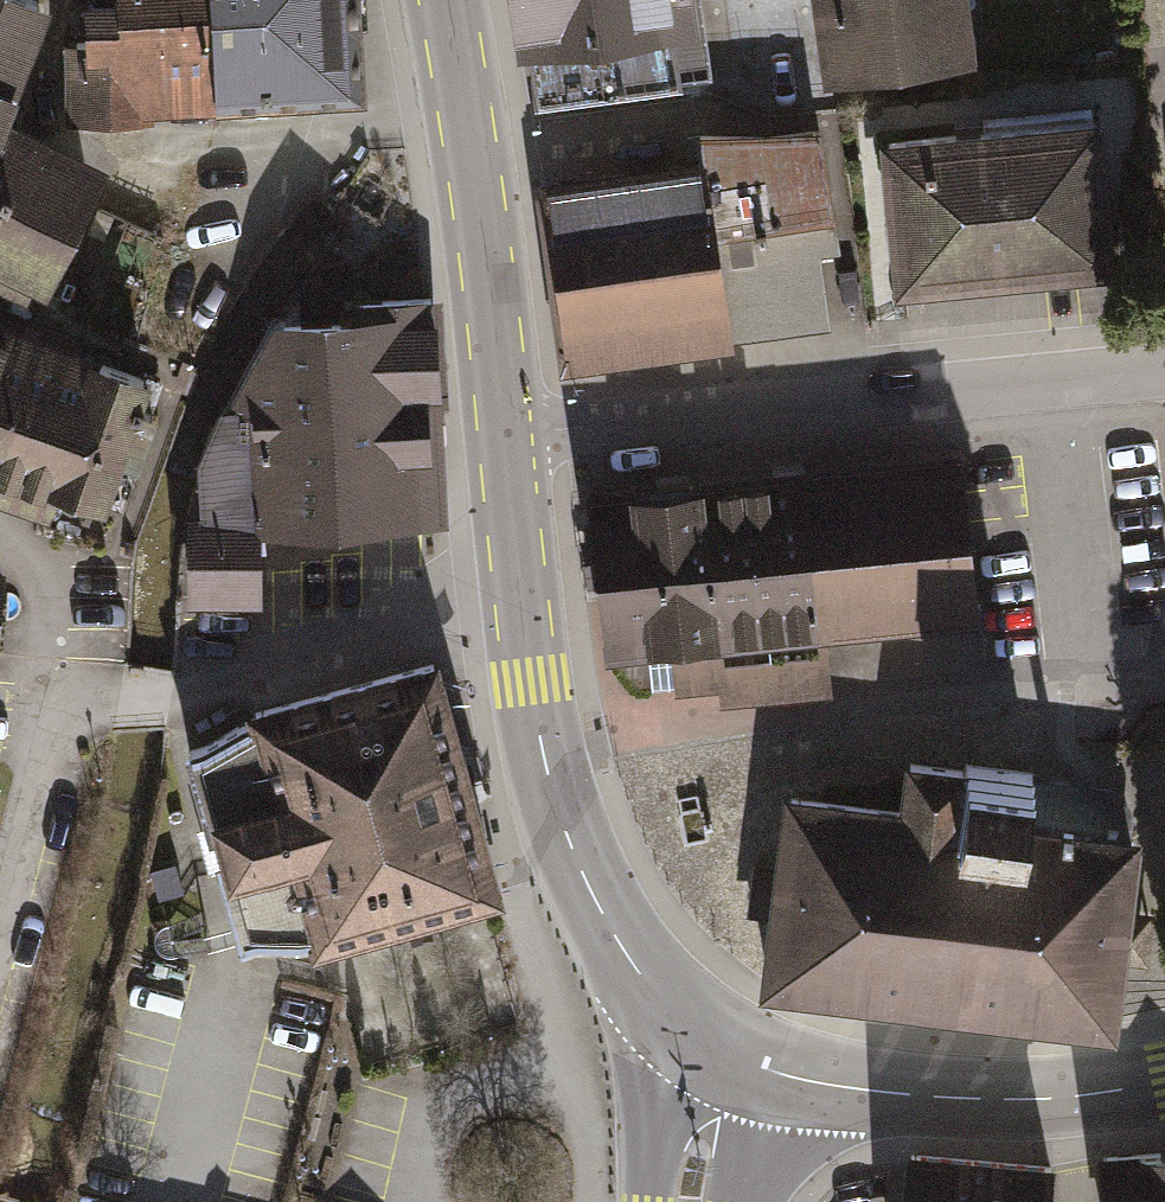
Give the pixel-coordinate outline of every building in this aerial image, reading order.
[(44,0),(0,0),(0,101),(9,104),(44,0)] [(207,4),(207,0),(81,0),(81,11),(141,8),(207,4)] [(361,92),(356,0),(207,0),(207,4),(212,100),(361,92)] [(710,75),(700,0),(502,0),(505,15),(523,13),(535,99),(710,75)] [(825,69),(974,49),(968,0),(815,0),(825,69)] [(146,103),(212,100),(207,4),(141,8),(146,103)] [(146,108),(146,103),(141,8),(81,11),(62,12),(68,112),(146,108)] [(970,117),(880,126),(895,267),(1110,244),(1095,103),(970,117)] [(70,221),(100,156),(0,111),(0,189),(70,221)] [(687,160),(536,177),(547,265),(557,358),(819,328),(810,252),(834,250),(819,125),(683,127),(687,160)] [(70,221),(0,189),(0,280),(35,296),(70,221)] [(247,541),(431,530),(417,295),(272,304),(228,369),(230,409),(198,411),(201,456),(186,457),(190,512),(171,514),(177,602),(250,598),(247,541)] [(0,310),(0,405),(31,322),(0,310)] [(0,405),(0,487),(40,502),(44,492),(100,512),(110,484),(96,478),(113,432),(128,437),(154,367),(31,322),(0,405)] [(976,615),(960,449),(812,463),(801,464),(817,631),(976,615)] [(817,631),(801,464),(580,486),(597,652),(637,648),(641,693),(713,686),(712,672),(710,658),(819,647),(817,631)] [(311,943),(491,888),(433,655),(248,707),(185,745),(235,931),(306,916),(311,943)] [(908,817),(798,804),(787,885),(776,974),(1114,1016),(1138,817),(1119,788),(915,763),(908,817)] [(1096,1161),(1099,1201),(1164,1201),(1164,1155),(1096,1161)] [(1051,1170),(909,1162),(907,1201),(1049,1201),(1051,1170)]
